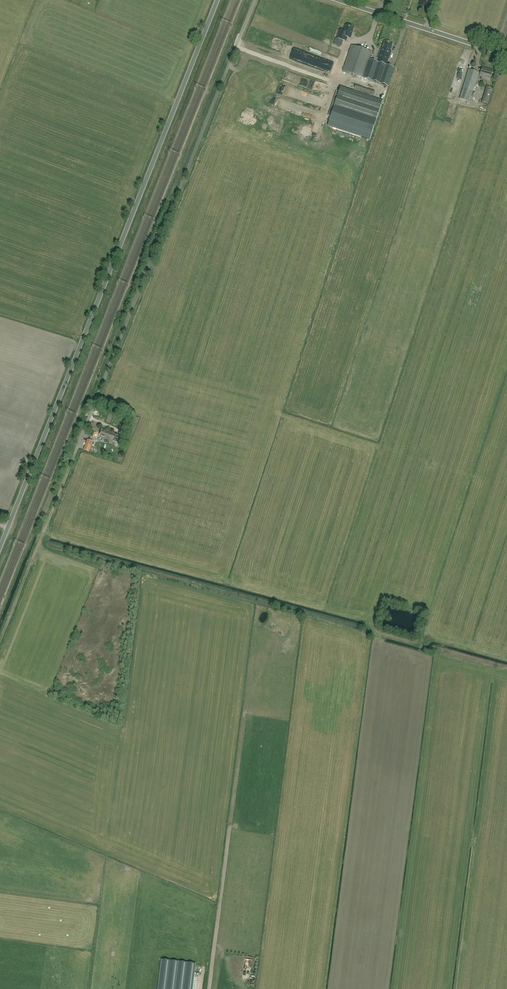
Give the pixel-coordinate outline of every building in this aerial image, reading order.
[(351,34),(353,28),(345,26),(343,34),(339,32),(337,39),(345,42),(346,38),(347,38),(350,39),(352,35),(351,34)] [(389,52),(392,44),(384,42),(381,50),(380,49),(377,59),(371,57),(364,79),(377,83),(388,87),(394,68),(386,65),(391,53),(389,52)] [(363,78),(371,52),(351,45),(342,71),(363,78)] [(490,79),(493,71),(482,68),(481,74),(479,73),(468,70),(459,98),(470,102),(478,75),(490,79)] [(332,112),(375,126),(381,107),(383,101),(341,87),(340,92),(336,91),(331,108),(333,109),(332,112)] [(487,104),(492,89),(486,87),(481,103),(487,104)] [(109,441),(112,432),(102,429),(99,438),(109,441)] [(112,432),(109,441),(119,445),(122,436),(112,432)] [(89,452),(93,442),(88,440),(83,450),(89,452)] [(157,988),(192,988),(195,970),(160,965),(157,988)]
